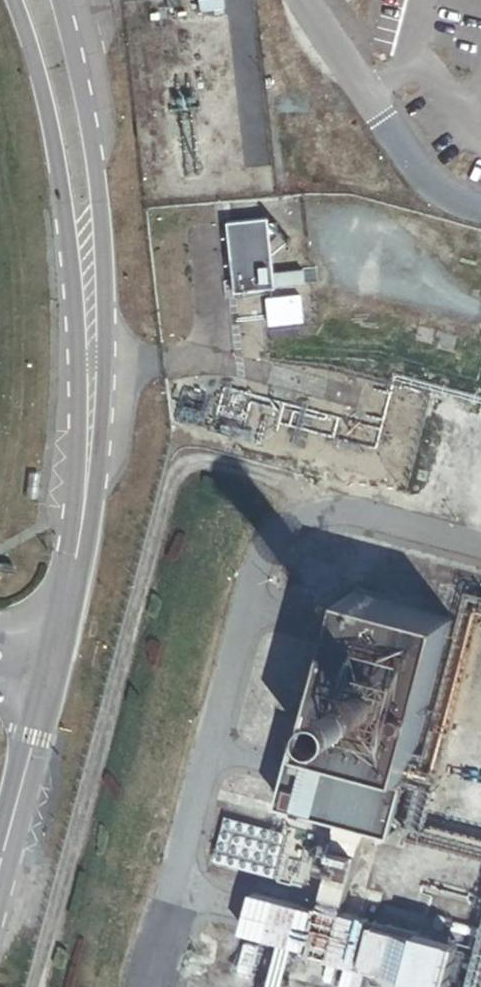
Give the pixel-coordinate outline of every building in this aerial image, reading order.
[(273,289),(265,218),(225,222),(232,293),(273,289)] [(394,834),(450,620),(353,594),(313,745),(298,741),(282,804),(394,834)] [(406,836),(480,856),(480,843),(425,828),(480,618),(480,598),(471,595),(406,836)] [(286,834),(225,817),(213,862),(274,878),(286,834)] [(287,828),(286,834),(274,878),(272,885),(299,892),(314,835),(287,828)] [(359,920),(315,907),(304,946),(348,959),(347,962),(385,974),(389,960),(417,969),(424,946),(395,937),(399,925),(361,913),(359,920)] [(283,915),(269,910),(265,924),(279,928),(283,915)] [(468,986),(480,986),(480,940),(468,986)]
